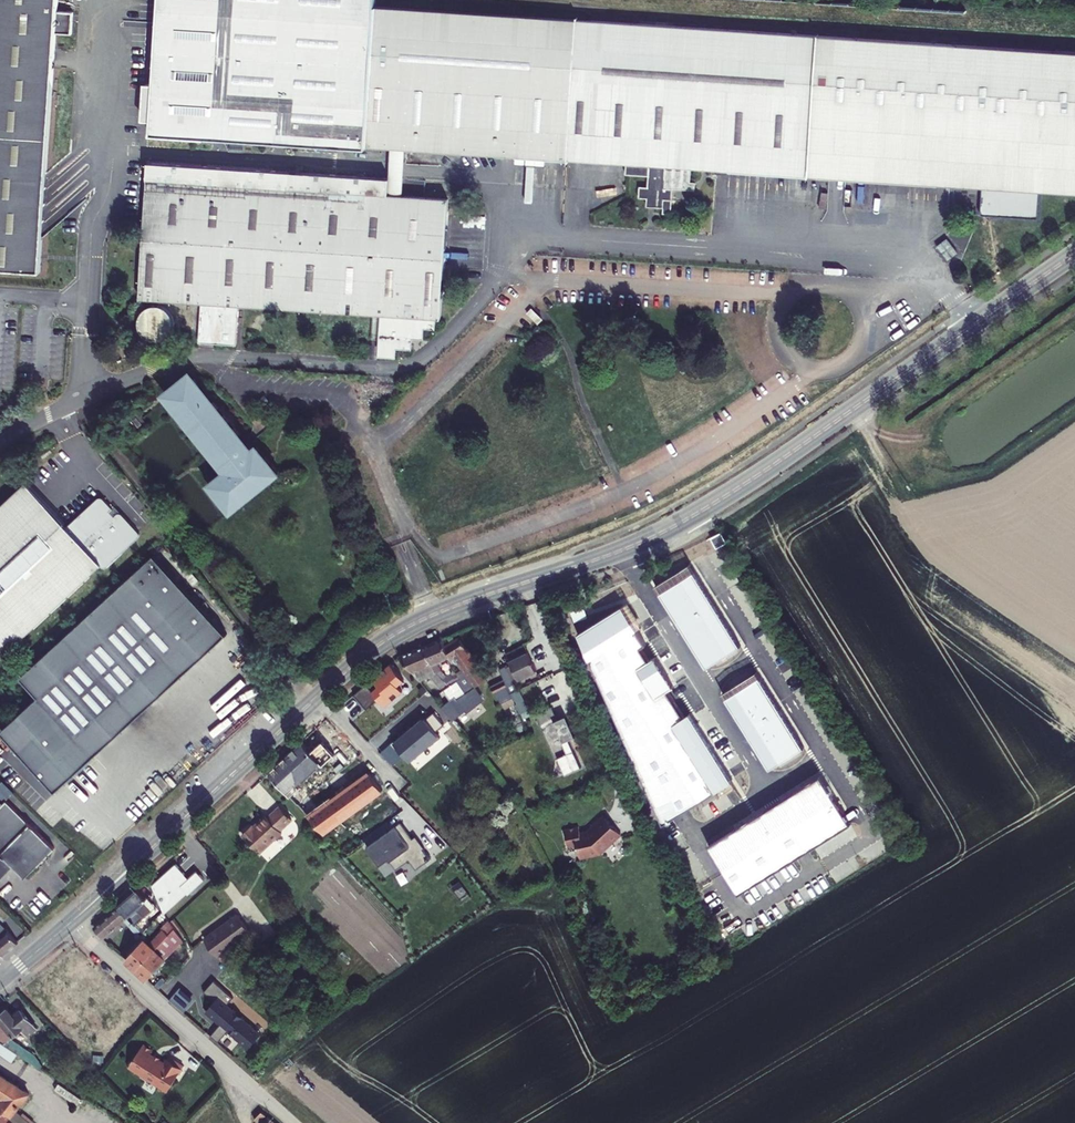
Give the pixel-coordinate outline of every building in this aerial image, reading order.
[(35,272),(51,31),(67,32),(68,11),(53,10),(53,0),(0,0),(0,269),(35,272)] [(365,147),(374,5),(374,0),(159,0),(151,133),(365,147)] [(408,150),(568,160),(577,19),(374,5),(365,147),(393,149),(408,150)] [(691,168),(982,187),(1040,190),(1074,193),(1074,52),(577,19),(568,160),(627,164),(691,168)] [(148,161),(147,178),(405,195),(407,171),(408,150),(393,149),(391,170),(391,177),(148,161)] [(649,174),(648,186),(640,186),(640,197),(647,198),(647,206),(663,206),(663,212),(671,212),(673,188),(694,189),(695,181),(691,180),(691,168),(627,164),(626,173),(649,174)] [(448,198),(447,198),(405,195),(147,178),(139,298),(201,303),(199,342),(235,344),(238,305),(372,314),(379,314),(378,337),(377,354),(395,355),(396,347),(411,348),(412,337),(423,337),(424,327),(435,328),(435,318),(440,318),(448,198)] [(1040,190),(982,187),(980,214),(1038,218),(1040,190)] [(952,258),(955,256),(960,252),(952,241),(944,247),(952,258)] [(942,247),(933,254),(941,266),(950,259),(942,247)] [(144,309),(142,311),(140,314),(138,320),(139,327),(143,333),(148,336),(154,338),(161,337),(167,333),(170,330),(171,326),(172,319),(171,316),(169,311),(164,307),(157,304),(150,305),(144,309)] [(379,314),(372,314),(370,337),(378,337),(379,314)] [(119,345),(124,357),(131,354),(127,342),(119,345)] [(183,380),(173,389),(167,393),(170,397),(168,399),(173,405),(175,404),(180,411),(183,409),(188,415),(186,416),(188,420),(187,421),(192,428),(194,427),(199,433),(197,435),(203,441),(205,440),(209,446),(208,447),(213,454),(215,453),(218,457),(221,454),(228,463),(231,462),(233,465),(228,469),(229,471),(223,476),(222,475),(215,480),(216,482),(213,484),(216,487),(214,489),(227,505),(229,505),(231,508),(235,505),(236,506),(242,501),(241,499),(248,494),(249,495),(255,490),(254,489),(261,484),(262,485),(265,483),(264,481),(270,476),(272,477),(278,472),(257,446),(251,451),(252,453),(247,456),(241,449),(243,447),(238,440),(241,438),(238,434),(239,433),(234,427),(233,428),(228,421),(229,420),(224,413),(222,414),(217,408),(219,407),(213,401),(212,402),(209,399),(198,407),(193,400),(204,392),(199,385),(200,384),(195,377),(193,379),(190,375),(183,380)] [(171,385),(173,389),(183,380),(181,378),(171,385)] [(136,412),(123,422),(133,435),(146,424),(136,412)] [(103,564),(108,566),(139,539),(140,535),(140,532),(125,515),(120,515),(105,500),(103,498),(99,498),(69,526),(28,482),(0,508),(0,659),(103,564)] [(40,696),(2,730),(57,790),(228,633),(155,553),(22,676),(40,696)] [(695,573),(661,594),(706,666),(740,645),(695,573)] [(623,606),(580,634),(664,824),(733,782),(691,714),(685,717),(668,690),(674,687),(655,657),(650,660),(642,647),(647,644),(623,606)] [(426,647),(436,671),(441,669),(437,659),(449,655),(449,652),(444,639),(426,647)] [(436,671),(426,647),(401,657),(419,680),(430,675),(441,687),(446,683),(444,679),(436,671)] [(511,662),(500,668),(507,684),(536,670),(532,662),(533,662),(532,661),(531,661),(527,651),(509,660),(511,662)] [(452,665),(458,662),(453,656),(449,652),(449,655),(452,665)] [(481,660),(470,666),(480,683),(490,677),(481,660)] [(398,686),(405,680),(391,663),(372,679),(379,687),(373,691),(367,684),(355,695),(368,709),(380,699),(386,706),(403,691),(398,686)] [(441,669),(436,671),(444,679),(446,683),(451,680),(449,676),(452,674),(456,671),(453,668),(445,674),(441,669)] [(271,681),(278,688),(287,680),(281,672),(271,681)] [(456,679),(454,677),(451,680),(446,683),(457,697),(468,689),(459,677),(456,679)] [(759,678),(727,698),(770,768),(802,748),(759,678)] [(519,689),(511,692),(520,712),(528,709),(519,689)] [(552,708),(535,715),(544,734),(547,733),(553,747),(557,745),(562,756),(558,758),(565,775),(582,767),(570,740),(576,737),(570,724),(561,728),(552,708)] [(424,717),(394,742),(411,762),(440,737),(436,732),(446,725),(435,712),(426,720),(424,717)] [(298,803),(307,794),(289,775),(332,733),(322,722),(269,771),(298,803)] [(488,722),(481,727),(491,738),(497,734),(488,722)] [(319,808),(307,794),(298,803),(297,803),(323,831),(382,789),(369,772),(319,808)] [(821,776),(709,846),(738,893),(850,823),(821,776)] [(16,870),(24,877),(53,847),(6,800),(2,803),(0,801),(0,854),(16,870)] [(251,824),(242,832),(259,850),(281,831),(279,828),(291,817),(280,805),(268,816),(266,814),(253,826),(251,824)] [(577,846),(579,858),(600,853),(607,847),(608,848),(617,840),(616,838),(621,834),(604,816),(592,827),(594,829),(589,833),(581,835),(579,827),(565,830),(568,848),(577,846)] [(412,839),(400,823),(367,847),(380,865),(389,859),(395,867),(405,860),(406,862),(411,858),(418,868),(431,859),(424,849),(425,848),(416,836),(412,839)] [(151,884),(163,912),(191,887),(193,888),(204,879),(199,874),(197,875),(195,872),(188,878),(175,863),(151,884)] [(118,905),(134,924),(137,922),(150,911),(142,902),(145,899),(137,889),(118,905)] [(142,902),(150,911),(153,908),(145,899),(142,902)] [(94,927),(103,937),(121,921),(133,936),(139,930),(134,924),(118,905),(94,927)] [(238,915),(205,939),(218,957),(251,933),(238,915)] [(136,968),(173,927),(168,920),(163,925),(163,929),(149,944),(144,939),(126,959),(136,968)] [(146,977),(164,958),(181,939),(173,927),(136,968),(146,977)] [(130,939),(132,942),(141,933),(139,930),(133,936),(130,939)] [(3,953),(17,942),(9,932),(1,938),(0,937),(0,953),(3,953)] [(258,942),(251,933),(218,957),(225,966),(258,942)] [(209,1033),(217,1041),(226,1030),(238,1041),(243,1035),(251,1043),(260,1033),(226,1003),(232,997),(212,980),(203,990),(214,1000),(206,1009),(220,1022),(209,1033)] [(0,1012),(0,1037),(19,1050),(37,1062),(39,1059),(34,1052),(10,1035),(23,1024),(29,1032),(36,1026),(20,1006),(13,1012),(8,1006),(0,1012)] [(238,1041),(246,1048),(251,1043),(243,1035),(238,1041)] [(0,1037),(0,1050),(13,1059),(19,1050),(0,1037)] [(154,1052),(145,1046),(131,1068),(160,1086),(165,1085),(172,1089),(185,1067),(170,1058),(166,1064),(162,1062),(163,1060),(156,1056),(155,1058),(152,1056),(154,1052)] [(29,1090),(0,1072),(0,1092),(5,1096),(0,1101),(0,1122),(35,1122),(17,1109),(29,1090)] [(255,1117),(259,1120),(265,1112),(262,1109),(255,1117)] [(275,1120),(267,1114),(260,1122),(278,1122),(275,1120)]
